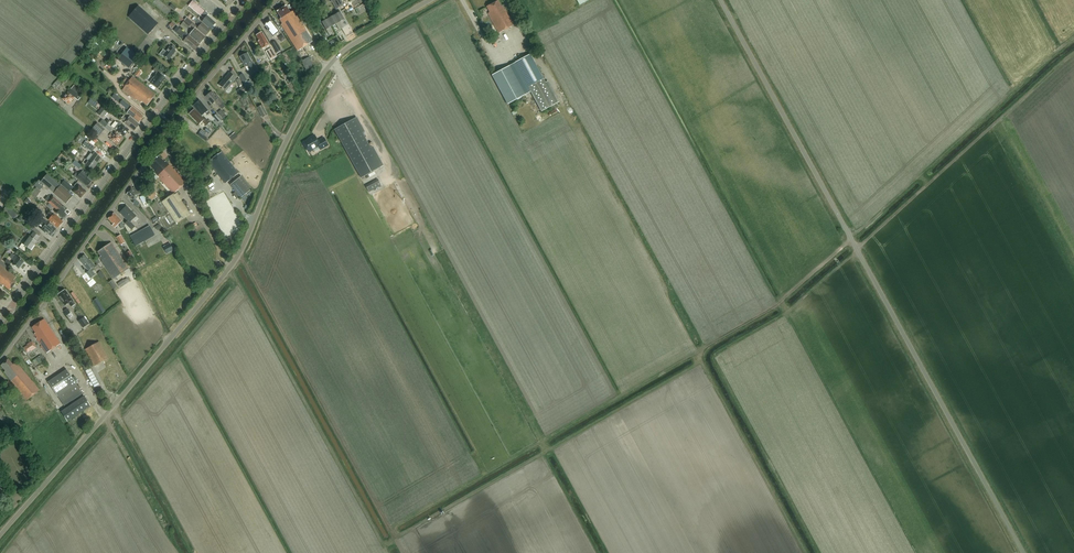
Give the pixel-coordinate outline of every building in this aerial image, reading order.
[(332,3),(336,9),(343,5),(341,1),(344,0),(338,0),(332,3)] [(202,21),(211,29),(216,23),(207,15),(209,14),(206,11),(205,11),(193,1),(188,6),(201,16),(204,19),(202,21)] [(490,13),(488,14),(499,34),(514,26),(505,10),(505,11),(502,6),(501,7),(498,1),(487,7),(490,13)] [(148,36),(158,24),(138,6),(128,18),(148,36)] [(298,51),(313,42),(293,11),(290,13),(286,6),(277,12),(281,19),(279,20),(282,24),(281,25),(298,51)] [(340,12),(334,16),(341,29),(344,27),(341,22),(344,20),(340,12)] [(334,16),(328,19),(332,26),(336,24),(339,30),(341,29),(334,16)] [(195,29),(197,26),(187,18),(185,21),(191,25),(195,29)] [(328,19),(322,22),(329,35),(332,34),(328,28),(332,26),(328,19)] [(197,29),(205,36),(210,30),(198,20),(196,23),(199,26),(197,29)] [(273,37),(279,32),(270,20),(266,24),(265,26),(268,30),(267,31),(273,37)] [(199,45),(180,29),(176,33),(185,40),(184,41),(190,46),(194,50),(195,50),(199,45)] [(189,35),(200,44),(205,38),(195,29),(189,35)] [(262,49),(269,45),(262,33),(261,33),(260,32),(258,33),(258,35),(256,36),(259,41),(258,41),(262,49)] [(271,43),(277,53),(281,50),(275,41),(271,43)] [(163,56),(168,60),(176,51),(175,50),(176,48),(173,46),(171,48),(170,47),(166,52),(163,50),(159,54),(162,57),(163,56)] [(266,51),(271,60),(276,57),(271,48),(266,51)] [(131,51),(126,57),(135,63),(139,58),(131,51)] [(249,71),(256,67),(253,63),(252,63),(247,53),(240,57),(245,67),(247,66),(249,71)] [(556,104),(543,80),(530,55),(514,63),(541,112),(556,104)] [(309,58),(301,62),(306,71),(314,67),(309,58)] [(113,62),(107,67),(112,72),(117,67),(113,62)] [(507,105),(525,95),(509,66),(491,75),(507,105)] [(150,83),(158,89),(165,79),(160,75),(162,72),(155,67),(153,70),(157,73),(150,83)] [(229,87),(237,79),(229,72),(219,85),(229,93),(232,89),(229,87)] [(247,81),(243,74),(239,76),(243,83),(245,88),(252,85),(250,80),(248,82),(247,81)] [(142,102),(147,106),(156,95),(132,76),(122,89),(136,101),(137,100),(141,103),(142,102)] [(238,91),(241,95),(246,91),(243,87),(238,91)] [(62,99),(69,105),(75,98),(78,101),(82,96),(74,89),(72,91),(71,89),(68,93),(62,99)] [(225,107),(222,103),(223,103),(216,94),(215,95),(212,92),(206,97),(212,105),(215,102),(218,107),(219,106),(222,110),(225,107)] [(122,100),(120,103),(127,110),(130,106),(122,100)] [(96,107),(90,101),(86,105),(93,111),(96,107)] [(208,115),(210,113),(200,101),(193,106),(202,116),(206,113),(208,115)] [(263,118),(268,115),(262,105),(257,108),(263,118)] [(100,111),(97,114),(102,118),(108,111),(103,107),(102,108),(101,107),(98,110),(100,111)] [(126,113),(139,123),(144,117),(131,107),(126,113)] [(206,126),(210,123),(205,118),(204,120),(194,109),(192,111),(191,110),(189,112),(189,114),(199,125),(202,122),(206,126)] [(217,113),(223,119),(226,117),(220,110),(217,113)] [(213,117),(218,123),(222,120),(216,114),(213,117)] [(134,131),(139,125),(129,117),(127,120),(123,117),(121,120),(125,123),(124,124),(134,131)] [(381,168),(354,119),(334,130),(361,178),(381,168)] [(117,131),(124,137),(129,130),(122,125),(119,122),(114,129),(117,131)] [(94,126),(102,133),(105,129),(97,123),(94,126)] [(117,145),(122,138),(116,133),(114,135),(112,133),(109,136),(111,138),(110,139),(117,145)] [(310,139),(303,143),(308,152),(318,146),(320,150),(328,146),(324,138),(318,142),(314,136),(310,138),(310,139)] [(86,147),(92,152),(95,148),(88,143),(86,147)] [(208,163),(225,184),(238,173),(221,152),(208,163)] [(86,165),(93,170),(101,158),(94,153),(86,165)] [(174,194),(162,202),(170,215),(166,218),(172,227),(176,224),(179,228),(188,222),(185,218),(190,214),(176,192),(185,184),(179,176),(166,161),(165,163),(159,156),(149,165),(154,170),(153,171),(159,177),(158,178),(174,194)] [(74,163),(80,168),(82,166),(76,160),(74,163)] [(74,176),(86,187),(87,185),(88,186),(94,180),(89,176),(88,177),(82,171),(79,175),(77,173),(74,176)] [(44,185),(66,204),(72,197),(47,175),(41,182),(39,180),(34,186),(37,188),(32,193),(37,197),(41,192),(40,191),(42,189),(41,188),(44,185)] [(241,176),(230,185),(241,198),(252,190),(241,176)] [(365,186),(369,192),(381,186),(378,179),(365,186)] [(77,195),(81,198),(86,192),(83,189),(77,183),(73,187),(65,180),(61,185),(69,192),(72,189),(74,191),(73,192),(77,196),(77,195)] [(126,195),(134,201),(132,203),(137,207),(139,205),(137,203),(135,200),(140,193),(134,188),(133,189),(132,188),(126,195)] [(149,200),(151,199),(157,195),(153,190),(146,195),(149,200)] [(68,210),(62,205),(63,205),(53,196),(48,202),(58,211),(56,213),(63,220),(67,215),(68,216),(71,212),(68,210)] [(132,230),(135,227),(131,222),(136,216),(127,206),(120,213),(128,221),(125,224),(132,230)] [(14,211),(8,207),(4,211),(10,216),(14,211)] [(48,220),(58,228),(63,222),(50,211),(47,215),(50,218),(48,220)] [(125,227),(122,221),(114,213),(108,219),(113,224),(112,225),(115,228),(119,224),(120,225),(120,226),(121,229),(125,227)] [(46,232),(51,236),(56,229),(40,216),(38,219),(44,224),(42,226),(44,227),(41,230),(45,233),(46,232)] [(25,220),(33,226),(35,223),(28,217),(25,220)] [(149,226),(130,237),(136,246),(155,236),(149,226)] [(24,252),(27,248),(31,250),(37,241),(36,241),(39,237),(34,232),(30,237),(30,236),(23,246),(22,244),(19,248),(24,252)] [(121,245),(125,242),(121,235),(117,238),(121,245)] [(114,279),(129,269),(111,243),(98,252),(101,256),(100,257),(102,261),(102,262),(114,279)] [(166,254),(173,250),(169,244),(163,247),(166,254)] [(13,264),(19,269),(24,262),(15,255),(12,259),(15,262),(13,264)] [(89,271),(86,273),(82,277),(87,283),(92,279),(91,278),(95,275),(93,272),(94,270),(93,268),(95,266),(90,260),(89,260),(85,256),(80,260),(89,271)] [(10,291),(16,282),(14,280),(16,278),(7,271),(9,269),(0,262),(0,285),(2,287),(3,285),(10,291)] [(114,290),(118,287),(113,280),(109,283),(114,290)] [(72,307),(75,305),(65,290),(58,295),(62,301),(65,306),(69,304),(69,305),(70,305),(72,307)] [(104,312),(96,299),(93,301),(101,314),(104,312)] [(83,328),(89,324),(84,317),(78,321),(83,328)] [(47,353),(61,344),(44,319),(32,328),(36,333),(35,334),(37,338),(37,339),(47,353)] [(31,351),(36,348),(32,341),(27,345),(28,346),(24,348),(27,353),(31,350),(31,351)] [(99,342),(85,349),(94,367),(109,359),(99,342)] [(27,400),(40,391),(18,364),(13,365),(8,359),(1,365),(6,371),(4,373),(27,400)] [(91,368),(86,371),(95,386),(99,383),(91,368)] [(48,382),(44,384),(53,398),(57,395),(58,397),(76,384),(66,369),(48,382)] [(84,396),(61,412),(67,421),(91,406),(84,396)]
